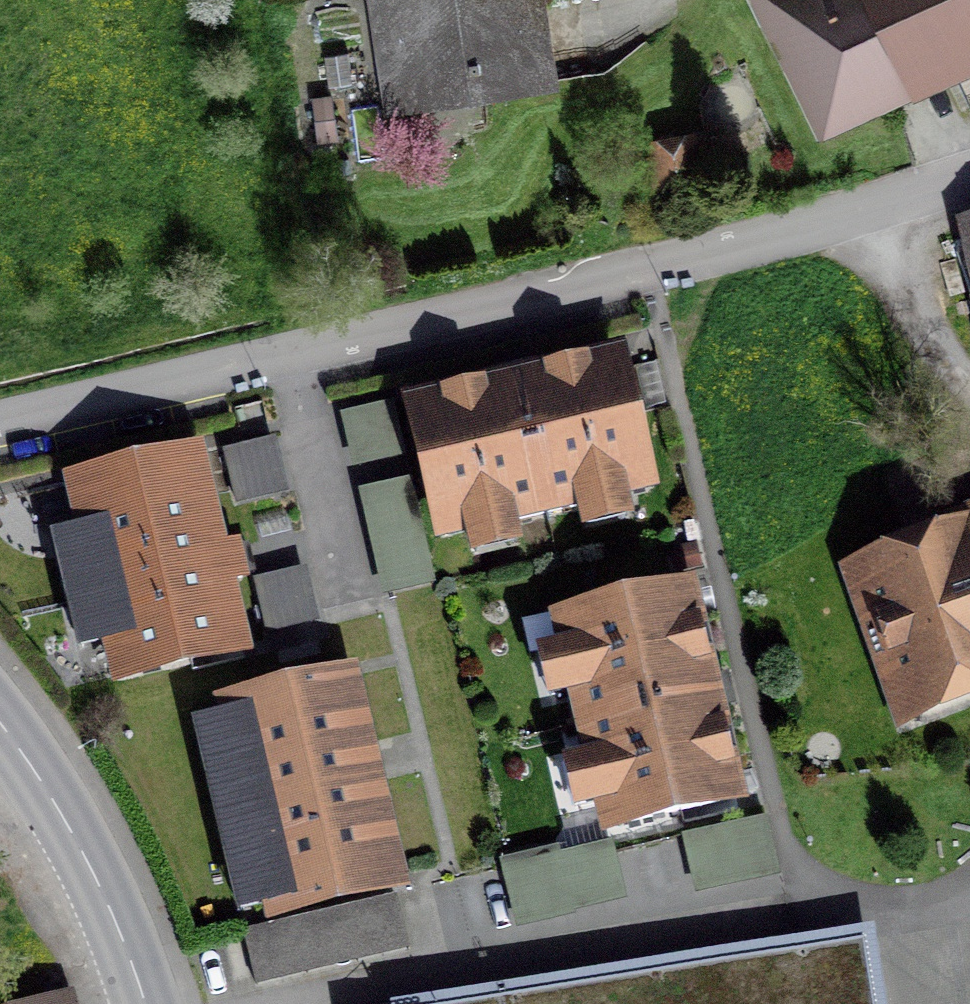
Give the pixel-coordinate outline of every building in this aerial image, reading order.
[(406,109),(551,86),(538,0),(388,0),(406,109)] [(832,103),(969,42),(969,0),(786,0),(832,103)] [(697,145),(658,151),(668,217),(707,211),(697,145)] [(417,417),(448,549),(472,543),(520,532),(583,517),(632,506),(648,502),(617,370),(417,417)] [(396,401),(341,413),(353,465),(408,453),(396,401)] [(280,441),(223,455),(236,505),(292,491),(280,441)] [(116,682),(250,651),(234,580),(248,577),(239,538),(227,541),(206,446),(73,477),(83,519),(51,526),(79,646),(106,639),(116,682)] [(414,479),(359,492),(383,595),(438,583),(414,479)] [(962,544),(862,581),(907,701),(969,678),(969,541),(962,544)] [(306,565),(255,578),(269,633),(320,621),(306,565)] [(742,809),(697,594),(566,622),(568,633),(539,639),(550,689),(575,684),(587,742),(561,747),(572,802),(601,796),(610,837),(742,809)] [(403,877),(356,674),(220,705),(266,908),(403,877)] [(611,850),(504,875),(515,924),(623,900),(611,850)] [(394,902),(244,937),(254,983),(405,949),(394,902)] [(797,947),(806,1003),(874,1003),(862,937),(797,947)] [(455,1003),(806,1003),(797,947),(455,1003)]
